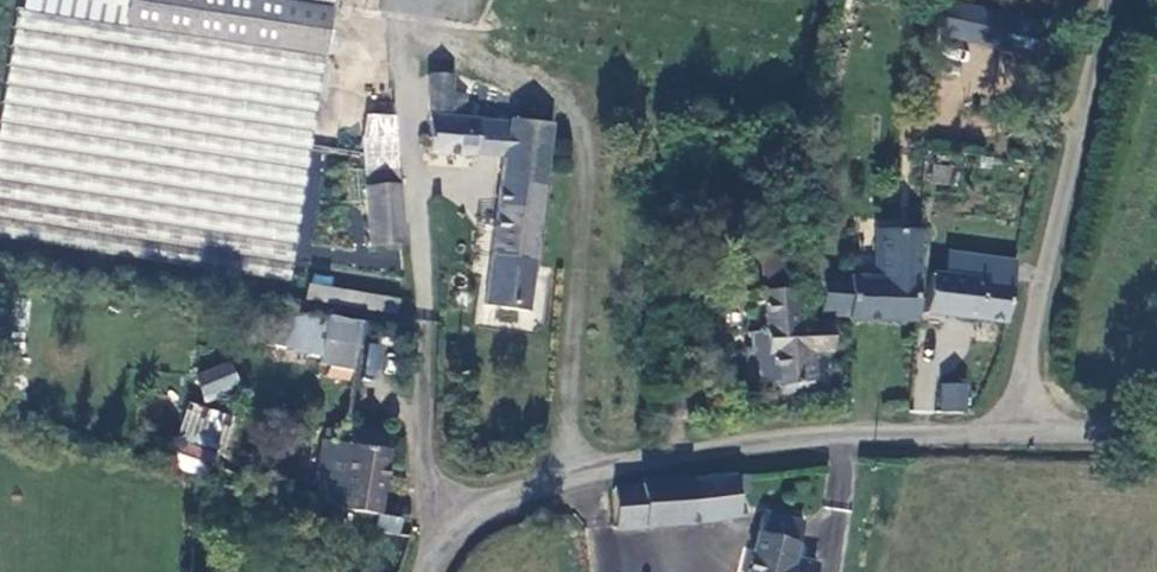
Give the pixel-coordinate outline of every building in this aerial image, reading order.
[(329,13),(237,0),(21,0),(18,14),(322,57),(329,13)] [(329,13),(330,4),(331,0),(237,0),(329,13)] [(330,4),(364,9),(365,0),(331,0),(330,4)] [(967,41),(976,7),(958,3),(949,36),(967,41)] [(1006,50),(1015,16),(976,7),(967,41),(1006,50)] [(322,57),(18,14),(12,14),(0,96),(0,244),(288,288),(322,57)] [(447,112),(449,79),(432,78),(430,111),(447,112)] [(365,114),(361,139),(395,136),(394,120),(365,114)] [(549,137),(565,139),(568,120),(516,115),(430,118),(431,153),(474,152),(473,149),(509,149),(490,297),(526,302),(549,137)] [(363,187),(397,187),(395,136),(361,139),(363,187)] [(400,249),(397,187),(363,187),(366,250),(400,249)] [(869,236),(868,282),(880,283),(882,237),(869,236)] [(849,321),(914,322),(918,237),(882,237),(880,283),(868,282),(825,281),(824,317),(849,318),(849,321)] [(784,281),(784,261),(768,261),(768,282),(784,281)] [(1009,293),(1017,296),(1019,286),(932,275),(926,316),(1007,324),(1009,293)] [(260,305),(251,339),(331,362),(327,373),(351,380),(371,311),(395,318),(400,303),(311,278),(300,316),(260,305)] [(828,354),(828,326),(798,326),(797,288),(770,289),(770,327),(752,328),(752,346),(746,355),(746,369),(752,375),(752,381),(771,382),(771,387),(777,387),(793,387),(793,401),(809,401),(809,389),(813,389),(812,355),(828,354)] [(383,376),(384,344),(367,343),(366,375),(383,376)] [(233,361),(196,370),(203,398),(240,389),(233,361)] [(985,370),(971,370),(969,382),(984,383),(985,370)] [(777,401),(793,401),(793,387),(777,387),(777,401)] [(943,387),(943,415),(965,414),(966,387),(943,387)] [(215,474),(220,412),(185,409),(179,471),(215,474)] [(334,442),(323,440),(311,507),(378,520),(379,516),(393,434),(350,426),(349,434),(337,432),(334,442)] [(751,489),(751,471),(712,475),(684,487),(682,481),(642,485),(643,488),(615,491),(616,530),(650,525),(699,522),(737,516),(737,490),(751,489)] [(815,563),(791,556),(801,522),(763,512),(747,571),(812,571),(815,563)] [(401,521),(379,516),(378,520),(376,530),(400,536),(401,521)]
